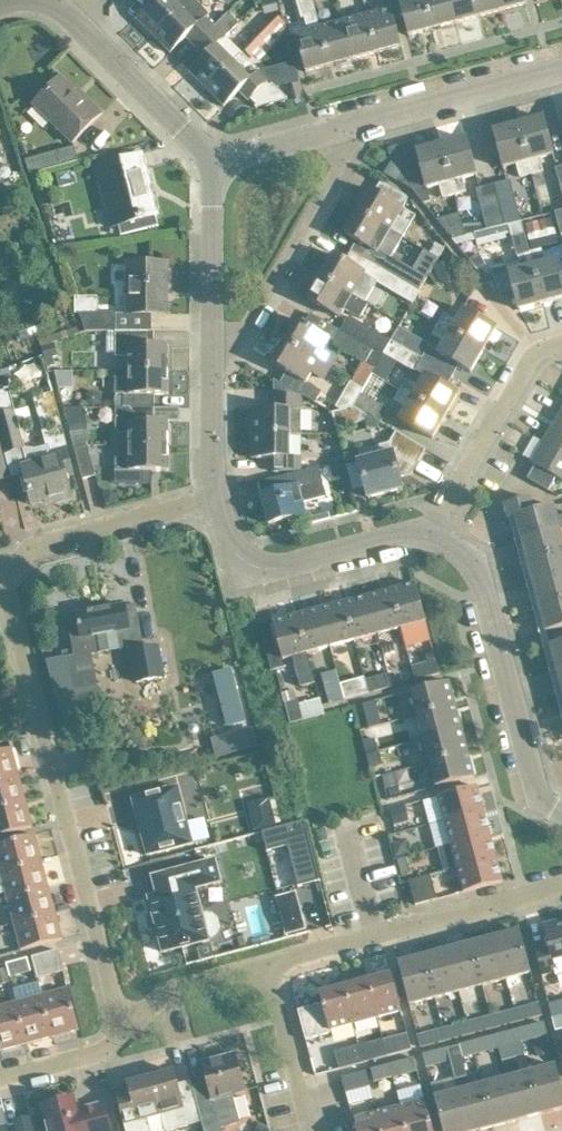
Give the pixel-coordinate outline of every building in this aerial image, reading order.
[(151,3),(136,18),(153,36),(189,0),(148,0),(151,3)] [(195,0),(189,0),(153,36),(171,53),(186,38),(195,47),(216,27),(214,26),(205,17),(208,14),(195,0)] [(261,1),(264,15),(279,11),(276,0),(264,0),(261,1)] [(320,28),(321,27),(314,0),(297,0),(302,18),(305,17),(308,31),(295,34),(300,50),(306,72),(330,65),(320,28)] [(432,29),(425,0),(399,0),(403,14),(408,35),(432,29)] [(456,23),(450,0),(425,0),(432,29),(456,23)] [(456,23),(480,16),(476,0),(450,0),(456,23)] [(480,16),(504,10),(501,0),(476,0),(480,16)] [(504,10),(528,3),(527,0),(501,0),(504,10)] [(368,15),(378,52),(402,46),(396,25),(391,9),(368,15)] [(189,72),(207,89),(243,54),(225,37),(240,22),(229,12),(214,26),(216,27),(195,47),(205,57),(189,72)] [(368,15),(344,21),(354,59),(378,52),(368,15)] [(279,17),(244,52),(251,59),(286,24),(279,17)] [(330,65),(354,59),(344,21),(321,27),(320,28),(330,65)] [(258,106),(256,106),(256,108),(288,99),(288,98),(287,98),(272,83),(270,86),(267,82),(269,80),(243,54),(207,89),(224,107),(240,91),(249,101),(251,99),(258,106)] [(294,62),(283,65),(288,86),(289,85),(293,100),(304,97),(300,83),(299,83),(294,62)] [(34,104),(73,143),(102,113),(85,96),(82,98),(61,77),(34,104)] [(519,124),(532,174),(544,171),(540,158),(553,154),(549,138),(543,117),(519,124)] [(503,167),(516,164),(520,177),(532,174),(519,124),(494,130),(497,141),(503,167)] [(19,125),(8,126),(11,151),(22,150),(19,125)] [(467,138),(442,144),(455,195),(466,192),(463,178),(476,175),(467,138)] [(455,195),(442,144),(417,151),(420,164),(402,169),(392,162),(385,173),(413,189),(424,203),(432,201),(426,189),(437,186),(444,198),(455,195)] [(30,174),(79,161),(75,147),(26,160),(30,174)] [(112,227),(119,225),(122,235),(159,225),(157,216),(160,215),(160,212),(157,213),(150,187),(153,186),(144,153),(96,166),(112,227)] [(70,170),(56,173),(59,188),(74,184),(70,170)] [(510,180),(493,184),(503,226),(508,224),(521,221),(510,180)] [(402,238),(416,215),(405,208),(409,199),(407,196),(381,181),(375,191),(371,189),(358,212),(402,238)] [(485,223),(475,223),(478,233),(487,230),(503,226),(493,184),(476,189),(485,223)] [(388,272),(388,273),(420,291),(427,279),(391,258),(402,238),(358,212),(345,234),(358,241),(352,251),(388,272)] [(538,221),(526,224),(529,235),(528,235),(532,252),(542,249),(559,244),(555,228),(554,228),(551,218),(539,221),(542,231),(541,231),(538,221)] [(521,221),(508,224),(509,225),(511,233),(517,256),(518,255),(529,252),(521,222),(521,221)] [(462,224),(444,229),(453,239),(465,236),(462,224)] [(478,233),(475,233),(478,245),(506,238),(505,235),(503,226),(487,230),(478,233)] [(436,243),(430,253),(438,258),(444,248),(436,243)] [(529,252),(543,303),(561,298),(561,271),(558,259),(545,262),(542,249),(532,252),(529,252)] [(507,265),(492,269),(499,295),(514,291),(519,309),(543,303),(529,252),(518,255),(522,268),(509,272),(507,265)] [(334,254),(320,276),(365,302),(378,281),(365,274),(365,273),(353,265),(334,254)] [(479,254),(470,260),(479,270),(486,266),(479,254)] [(435,264),(434,266),(438,283),(458,277),(453,259),(435,264)] [(127,262),(126,314),(168,314),(168,262),(127,262)] [(381,285),(412,304),(420,291),(388,273),(381,285)] [(368,304),(365,302),(320,276),(308,298),(327,310),(339,317),(344,309),(360,318),(368,304)] [(88,303),(112,303),(112,286),(88,287),(88,303)] [(377,311),(405,321),(409,309),(382,298),(377,311)] [(444,313),(438,323),(484,350),(497,328),(463,308),(456,320),(444,313)] [(116,331),(116,313),(79,313),(85,331),(108,331),(115,331),(116,331)] [(296,319),(283,341),(330,368),(337,357),(325,350),(331,339),(335,341),(333,344),(363,362),(352,382),(364,389),(375,367),(382,356),(340,331),(341,331),(311,313),(305,324),(296,319)] [(382,356),(391,341),(349,316),(341,331),(382,356)] [(471,372),(484,350),(438,323),(432,334),(444,341),(437,353),(429,348),(422,359),(452,377),(459,365),(471,372)] [(399,328),(391,341),(405,349),(412,335),(399,328)] [(129,357),(129,370),(168,370),(168,345),(155,345),(155,332),(132,332),(115,332),(115,331),(108,331),(107,352),(115,352),(115,357),(129,357)] [(324,379),(330,368),(283,341),(270,362),(306,383),(312,372),(324,379)] [(384,354),(414,372),(422,358),(391,341),(384,354)] [(54,343),(41,347),(45,359),(47,367),(55,365),(53,357),(58,355),(54,343)] [(24,448),(9,389),(11,367),(0,370),(0,435),(5,453),(24,448)] [(155,408),(155,395),(168,395),(168,370),(129,370),(116,370),(116,393),(123,393),(123,408),(155,408)] [(418,386),(406,379),(400,389),(446,416),(459,394),(425,374),(418,386)] [(274,409),(252,409),(252,433),(291,433),(301,434),(301,410),(302,410),(302,395),(279,381),(274,378),(274,396),(274,409)] [(12,383),(17,400),(28,397),(23,379),(12,383)] [(311,386),(305,396),(315,402),(321,392),(311,386)] [(400,389),(394,400),(406,407),(399,419),(433,438),(446,416),(400,389)] [(353,407),(372,417),(381,423),(389,409),(361,393),(353,407)] [(29,465),(22,467),(27,483),(33,505),(71,495),(66,477),(74,475),(68,454),(66,447),(52,395),(36,399),(48,445),(51,444),(52,450),(54,458),(29,465)] [(372,417),(353,407),(332,412),(336,428),(371,419),(372,417)] [(155,408),(123,408),(115,408),(115,433),(129,433),(129,446),(168,446),(168,421),(155,421),(155,408)] [(544,442),(561,453),(561,425),(555,421),(544,442)] [(83,430),(71,433),(75,449),(87,445),(88,445),(83,430)] [(426,449),(407,438),(396,432),(390,443),(375,446),(377,456),(358,461),(363,476),(368,498),(403,489),(400,477),(412,475),(426,449)] [(291,433),(252,433),(252,458),(274,458),(274,471),(296,471),(302,471),(302,457),(291,457),(291,433)] [(556,477),(561,480),(561,453),(544,442),(532,463),(535,465),(528,479),(549,491),(556,477)] [(96,476),(88,446),(87,445),(75,449),(83,479),(96,476)] [(116,471),(130,471),(130,484),(151,485),(151,471),(168,471),(168,446),(129,446),(129,458),(116,458),(116,471)] [(345,464),(331,467),(333,476),(346,474),(345,464)] [(262,495),(269,523),(306,514),(303,502),(326,496),(321,475),(318,467),(311,469),(303,471),(289,475),(292,488),(262,495)] [(516,517),(522,540),(560,530),(560,529),(561,529),(561,516),(557,517),(554,505),(534,511),(531,498),(505,505),(509,519),(516,517)] [(329,512),(306,518),(308,525),(330,519),(329,512)] [(522,540),(528,563),(561,554),(561,536),(560,530),(522,540)] [(528,563),(534,586),(561,579),(561,554),(528,563)] [(534,586),(540,609),(561,603),(561,579),(534,586)] [(417,583),(392,590),(402,627),(407,645),(431,639),(417,583)] [(392,590),(368,596),(378,634),(402,627),(392,590)] [(368,596),(345,602),(355,640),(378,634),(368,596)] [(355,640),(345,602),(321,609),(331,646),(355,640)] [(540,609),(546,632),(561,628),(561,603),(540,609)] [(64,656),(45,661),(61,721),(64,720),(83,716),(84,716),(85,722),(104,718),(103,712),(98,686),(92,654),(101,652),(120,648),(144,645),(136,604),(77,614),(67,616),(69,625),(72,639),(74,655),(65,657),(64,657),(64,656)] [(321,609),(297,615),(307,653),(307,652),(331,646),(321,609)] [(307,653),(297,615),(273,621),(274,626),(261,629),(261,627),(260,627),(266,648),(271,670),(285,667),(283,659),(293,656),(295,664),(294,664),(300,687),(315,683),(307,652),(307,653)] [(556,668),(561,666),(561,642),(550,645),(556,668)] [(159,647),(131,652),(137,683),(165,677),(159,647)] [(436,661),(415,666),(412,667),(415,680),(440,674),(436,661)] [(232,669),(213,674),(227,726),(245,721),(232,669)] [(389,672),(365,679),(368,692),(393,685),(389,672)] [(340,682),(341,687),(344,696),(345,699),(368,692),(365,679),(354,682),(353,679),(340,682)] [(449,681),(428,687),(411,691),(418,715),(455,705),(449,681)] [(344,696),(341,687),(340,682),(325,687),(329,703),(333,702),(345,699),(344,696)] [(304,720),(325,714),(321,697),(299,703),(298,698),(285,701),(291,722),(304,719),(304,720)] [(375,701),(362,704),(368,728),(381,725),(375,701)] [(455,705),(418,715),(424,739),(462,729),(455,705)] [(257,746),(252,728),(234,732),(239,751),(257,746)] [(462,729),(424,739),(430,763),(468,753),(462,729)] [(33,758),(44,757),(42,736),(30,738),(33,758)] [(364,740),(362,741),(366,754),(378,751),(375,738),(364,740)] [(19,774),(12,748),(0,751),(0,779),(19,774)] [(378,751),(366,754),(369,767),(370,767),(381,764),(378,751)] [(430,763),(437,787),(475,777),(468,753),(430,763)] [(395,772),(382,776),(386,788),(398,785),(395,772)] [(26,800),(19,774),(0,779),(0,807),(26,800)] [(195,845),(179,785),(131,797),(147,857),(195,845)] [(456,792),(438,796),(445,821),(484,810),(477,786),(456,792)] [(26,800),(0,807),(0,835),(11,832),(33,827),(26,800)] [(404,807),(391,810),(394,824),(407,821),(404,807)] [(274,809),(251,816),(255,831),(278,824),(274,809)] [(484,810),(445,821),(451,844),(490,834),(486,818),(484,810)] [(441,817),(421,821),(424,836),(444,831),(441,817)] [(283,826),(262,832),(267,852),(288,846),(298,887),(299,887),(321,881),(307,826),(306,822),(305,821),(283,826)] [(35,834),(0,844),(0,870),(0,871),(42,861),(35,834)] [(452,845),(438,848),(442,864),(444,871),(458,867),(458,868),(496,858),(494,850),(490,834),(451,844),(452,845)] [(396,842),(392,843),(395,857),(410,854),(406,840),(396,842)] [(224,883),(217,857),(150,874),(155,893),(147,896),(162,955),(212,942),(211,939),(214,938),(218,935),(221,928),(218,918),(214,914),(207,913),(205,913),(198,890),(224,883)] [(409,857),(397,860),(401,877),(413,874),(409,857)] [(496,858),(458,868),(458,871),(464,892),(503,882),(496,858)] [(49,887),(42,861),(0,871),(7,898),(49,887)] [(409,881),(416,905),(437,899),(431,875),(409,881)] [(56,912),(49,887),(7,898),(14,924),(56,912)] [(297,891),(276,897),(281,918),(286,936),(307,930),(302,912),(297,891)] [(63,939),(56,912),(14,924),(21,950),(63,939)] [(557,975),(561,974),(561,919),(543,924),(548,945),(535,948),(541,970),(542,976),(556,973),(557,975)] [(520,930),(472,943),(482,986),(531,973),(526,952),(520,930)] [(211,943),(197,947),(200,960),(214,956),(211,943)] [(482,986),(472,943),(423,956),(434,998),(482,986)] [(64,971),(58,950),(32,957),(37,978),(64,971)] [(423,956),(400,962),(398,963),(404,984),(409,1005),(434,998),(423,956)] [(0,969),(0,984),(10,982),(6,968),(0,969)] [(392,974),(368,980),(378,1018),(401,1011),(397,995),(392,974)] [(378,1018),(368,980),(344,986),(354,1024),(378,1018)] [(27,1043),(53,1036),(42,995),(43,995),(40,981),(14,988),(17,1002),(16,1002),(27,1043)] [(322,1004),(298,1010),(306,1040),(331,1033),(330,1030),(354,1024),(344,986),(320,993),(322,1004)] [(43,995),(42,995),(53,1036),(79,1029),(68,988),(43,995)] [(1,1050),(27,1043),(16,1002),(0,1007),(0,1048),(1,1050)] [(539,1004),(527,1007),(530,1018),(542,1015),(539,1004)] [(530,1018),(527,1007),(515,1010),(518,1022),(530,1018)] [(515,1010),(503,1013),(506,1025),(518,1022),(515,1010)] [(506,1025),(503,1013),(490,1016),(494,1028),(506,1025)] [(551,1017),(555,1030),(561,1028),(561,1014),(551,1017)] [(490,1016),(478,1020),(481,1031),(494,1028),(490,1016)] [(481,1031),(478,1020),(466,1023),(469,1034),(481,1031)] [(466,1023),(454,1026),(457,1038),(469,1034),(466,1023)] [(544,1023),(532,1026),(535,1038),(548,1035),(544,1023)] [(457,1038),(454,1026),(442,1029),(445,1041),(457,1038)] [(520,1029),(523,1041),(535,1038),(532,1026),(520,1029)] [(442,1029),(430,1033),(433,1044),(445,1041),(442,1029)] [(520,1029),(508,1032),(515,1057),(526,1054),(522,1041),(523,1041),(520,1029)] [(412,1049),(407,1032),(383,1039),(388,1056),(412,1049)] [(508,1032),(496,1036),(499,1047),(503,1060),(515,1057),(508,1032)] [(433,1044),(430,1033),(418,1036),(421,1047),(433,1044)] [(487,1051),(499,1047),(496,1036),(484,1039),(487,1051)] [(364,1062),(388,1056),(383,1039),(359,1045),(364,1062)] [(484,1039),(471,1042),(475,1054),(487,1051),(484,1039)] [(537,1043),(534,1044),(537,1057),(550,1054),(547,1042),(546,1041),(537,1043)] [(471,1042),(459,1045),(462,1057),(464,1057),(475,1054),(471,1042)] [(359,1045),(357,1046),(335,1051),(340,1069),(364,1062),(359,1045)] [(451,1060),(455,1077),(456,1079),(468,1076),(464,1057),(462,1057),(459,1045),(447,1049),(450,1060),(451,1060)] [(447,1049),(435,1052),(438,1063),(450,1060),(447,1049)] [(438,1063),(435,1052),(423,1055),(426,1067),(438,1063)] [(202,1121),(205,1130),(223,1130),(222,1127),(240,1123),(233,1095),(245,1091),(235,1054),(203,1063),(211,1093),(195,1097),(202,1121)] [(390,1064),(393,1077),(417,1070),(414,1057),(390,1064)] [(375,1081),(393,1077),(390,1064),(372,1069),(375,1081)] [(532,1072),(543,1113),(561,1108),(561,1088),(561,1086),(556,1065),(532,1072)] [(151,1077),(161,1116),(162,1115),(166,1130),(167,1130),(202,1121),(195,1097),(191,1080),(178,1084),(175,1070),(151,1077)] [(367,1071),(342,1077),(346,1093),(371,1086),(367,1071)] [(532,1072),(483,1085),(494,1126),(543,1113),(532,1072)] [(118,1100),(126,1130),(151,1130),(148,1119),(161,1116),(151,1077),(127,1083),(131,1097),(118,1100)] [(431,1083),(435,1097),(434,1098),(440,1118),(444,1130),(477,1130),(494,1126),(483,1085),(459,1091),(456,1079),(455,1077),(431,1083)] [(430,1116),(421,1085),(398,1091),(402,1106),(401,1106),(408,1130),(434,1130),(430,1116)] [(43,1106),(49,1130),(111,1130),(104,1103),(79,1110),(75,1097),(43,1106)] [(401,1106),(377,1113),(382,1130),(408,1130),(401,1106)] [(353,1119),(356,1130),(382,1130),(377,1113),(353,1119)] [(33,1118),(14,1123),(16,1130),(36,1130),(33,1118)]
